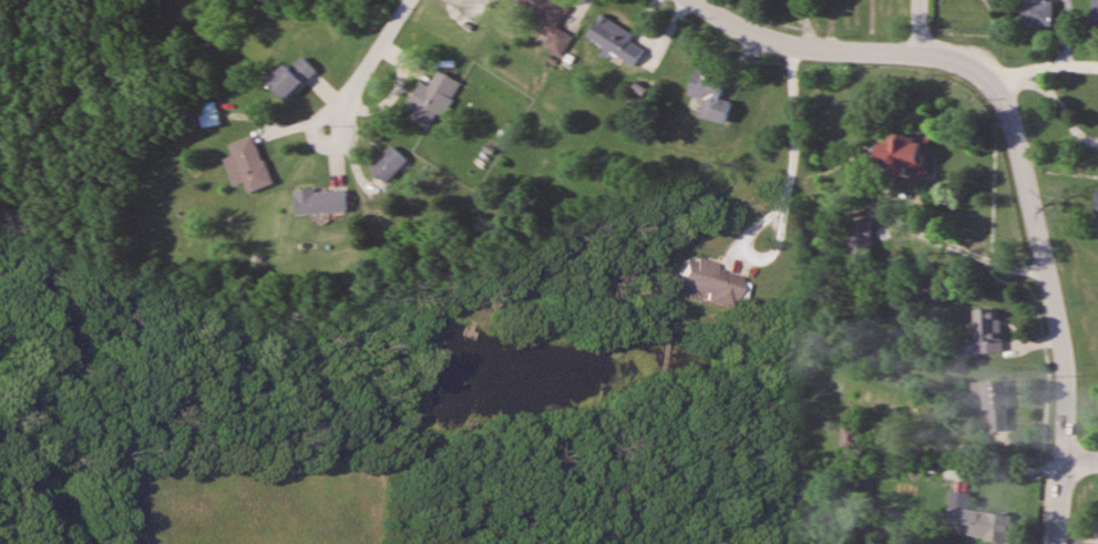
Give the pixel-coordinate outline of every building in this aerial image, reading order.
[(537,30),(552,38),(570,7),(558,0),(513,0),(512,2),(543,20),(537,30)] [(1052,0),(1023,0),(1023,26),(1052,26),(1052,0)] [(633,33),(598,14),(585,37),(634,65),(644,48),(629,40),(633,33)] [(286,62),(267,80),(286,100),(317,71),(302,56),(290,67),(286,62)] [(699,116),(726,123),(731,100),(721,98),(727,77),(694,68),(688,94),(704,98),(699,116)] [(443,115),(462,82),(438,69),(429,86),(420,81),(407,104),(416,109),(411,118),(429,128),(438,112),(443,115)] [(221,124),(217,100),(199,103),(203,127),(221,124)] [(273,183),(254,134),(229,143),(233,155),(224,158),(234,186),(244,182),(248,192),(273,183)] [(929,135),(891,135),(891,172),(909,172),(909,181),(918,181),(918,172),(929,172),(929,135)] [(370,167),(386,183),(408,161),(392,145),(370,167)] [(296,214),(348,211),(347,188),(295,190),(296,214)] [(870,221),(851,221),(851,259),(870,259),(870,221)] [(723,308),(733,272),(675,256),(667,284),(698,293),(696,301),(723,308)] [(1002,309),(974,309),(975,341),(964,341),(964,354),(1002,353),(1002,309)] [(973,382),(974,411),(989,411),(990,431),(1010,431),(1008,381),(973,382)] [(843,448),(860,448),(860,425),(843,425),(843,448)] [(1012,513),(969,511),(970,492),(954,490),(952,519),(961,520),(960,537),(1010,540),(1012,513)]
